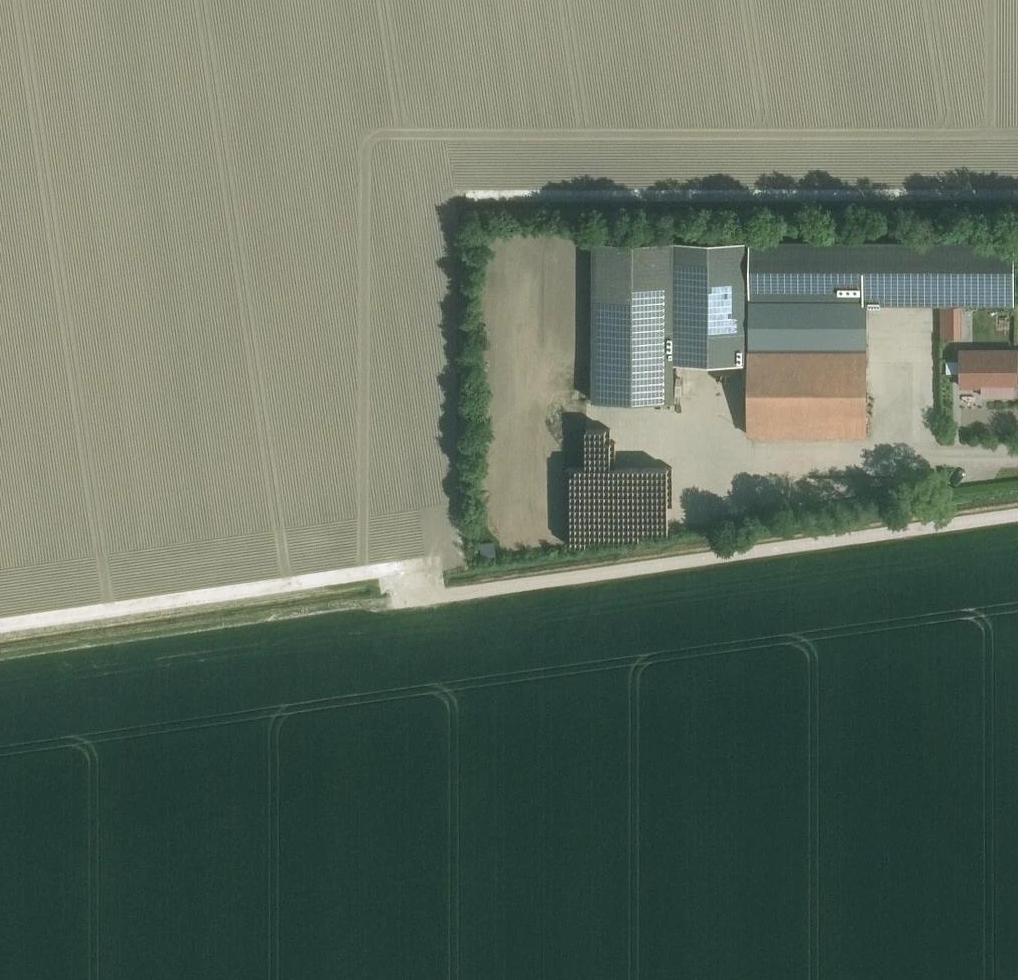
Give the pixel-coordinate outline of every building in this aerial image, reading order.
[(673,362),(674,241),(593,240),(593,401),(673,401),(673,362)] [(749,344),(749,303),(749,241),(674,241),(673,362),(748,363),(749,344)] [(749,241),(749,303),(866,303),(1013,303),(1013,242),(749,241)] [(866,303),(749,303),(749,344),(866,344),(866,303)] [(749,344),(748,435),(866,435),(866,344),(749,344)] [(960,349),(960,386),(982,386),(982,396),(1013,396),(1013,386),(1016,386),(1016,349),(960,349)]
